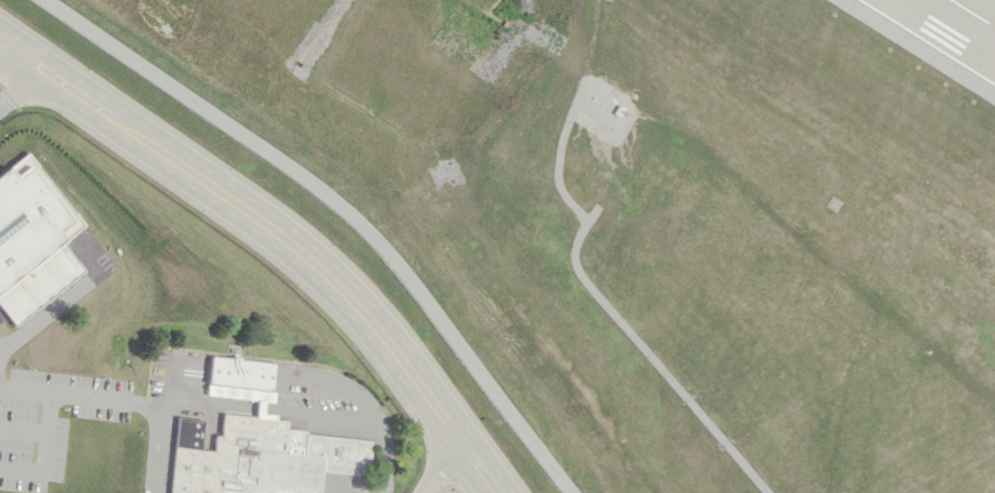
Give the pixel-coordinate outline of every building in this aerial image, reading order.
[(13,324),(85,273),(62,241),(83,226),(32,154),(0,177),(0,306),(13,324)] [(211,384),(276,389),(278,361),(213,357),(211,384)] [(322,471),(369,475),(373,439),(289,431),(290,419),(224,414),(222,436),(216,435),(215,451),(203,450),(205,419),(178,416),(171,492),(320,492),(322,471)]
